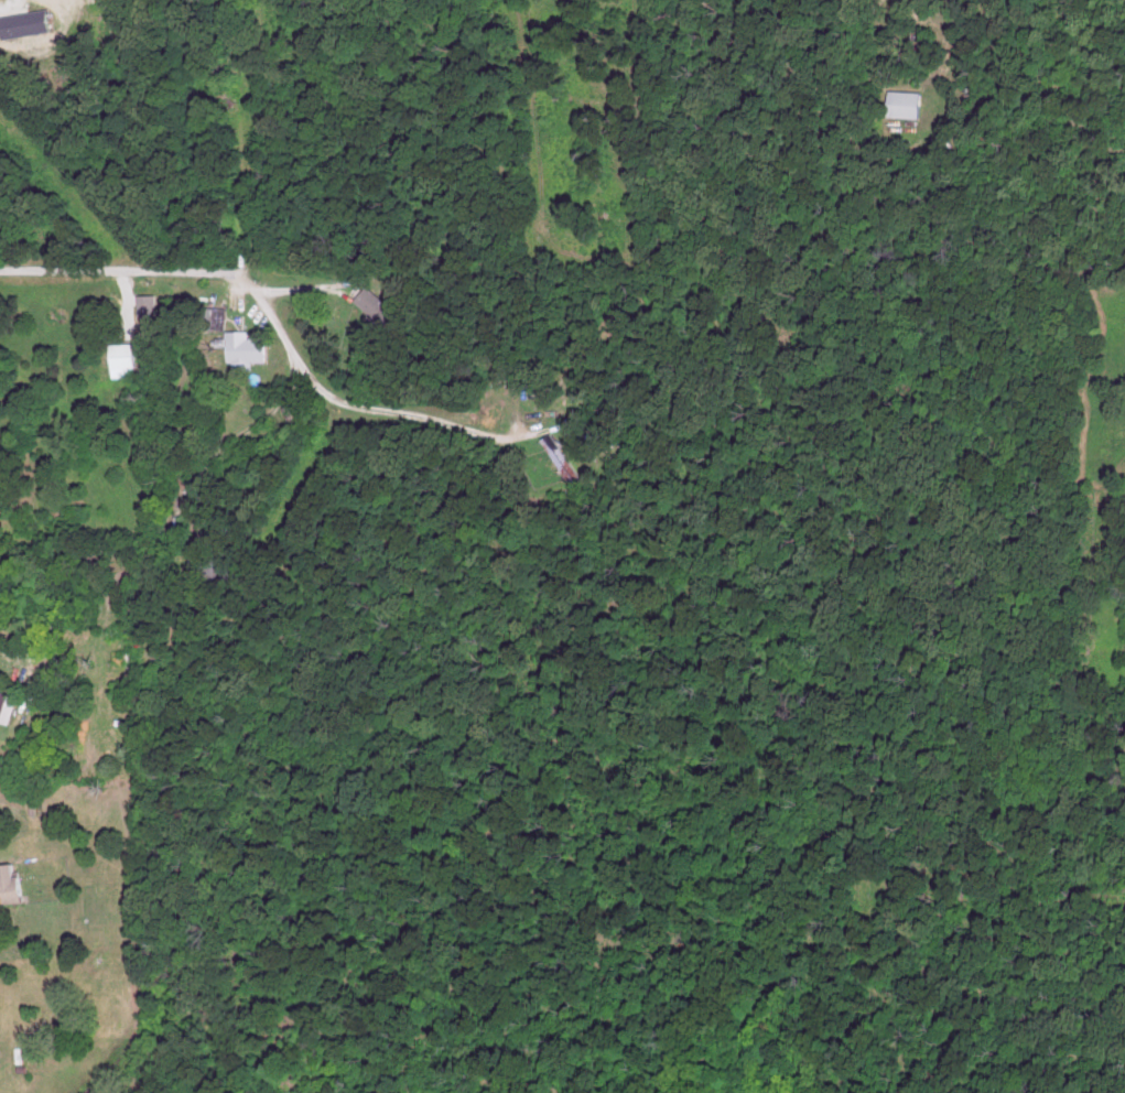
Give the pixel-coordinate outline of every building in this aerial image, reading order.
[(5,15),(9,38),(56,29),(52,6),(5,15)] [(925,116),(925,89),(889,90),(889,116),(925,116)] [(359,298),(387,325),(400,312),(371,285),(359,298)] [(159,315),(158,294),(141,294),(142,316),(159,315)] [(231,330),(232,367),(254,367),(254,361),(270,361),(269,335),(251,336),(251,330),(231,330)] [(114,343),(115,376),(139,375),(138,342),(114,343)] [(235,552),(193,551),(193,575),(235,576),(235,552)] [(21,695),(4,690),(0,702),(0,718),(12,722),(21,695)] [(20,874),(18,861),(0,864),(6,902),(29,899),(25,873),(20,874)]
